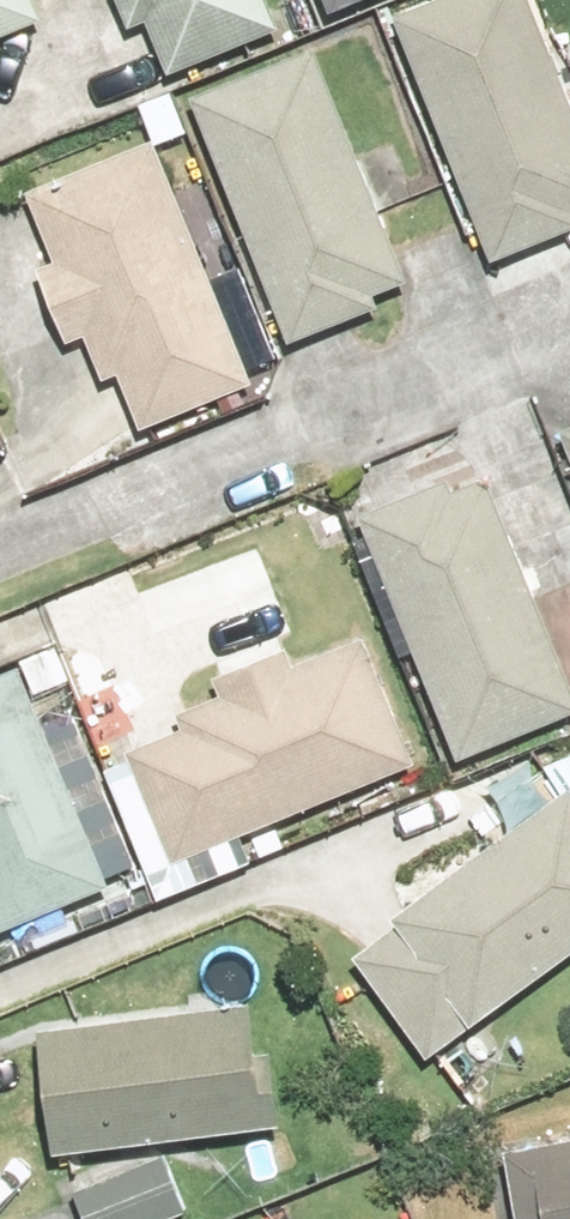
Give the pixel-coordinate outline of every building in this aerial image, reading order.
[(56,19),(49,0),(0,0),(0,41),(56,19)] [(137,22),(155,15),(181,79),(295,34),(281,0),(128,0),(137,22)] [(403,13),(505,265),(569,238),(569,59),(546,0),(437,0),(403,13)] [(329,45),(201,95),(299,343),(393,307),(387,292),(421,278),(329,45)] [(263,382),(165,139),(37,190),(65,259),(49,265),(79,340),(96,333),(114,379),(131,372),(153,426),(263,382)] [(370,514),(469,756),(569,714),(569,648),(497,471),(463,485),(460,477),(370,514)] [(139,749),(184,857),(425,758),(374,633),(304,662),(297,647),(223,677),(230,693),(184,711),(191,728),(139,749)] [(30,663),(0,675),(0,904),(10,928),(120,884),(30,663)] [(569,959),(569,789),(362,947),(444,1055),(569,959)] [(54,1017),(68,1146),(292,1121),(277,992),(54,1017)] [(531,1218),(569,1218),(569,1131),(517,1141),(531,1218)] [(77,1185),(89,1218),(178,1218),(192,1214),(169,1152),(77,1185)]
